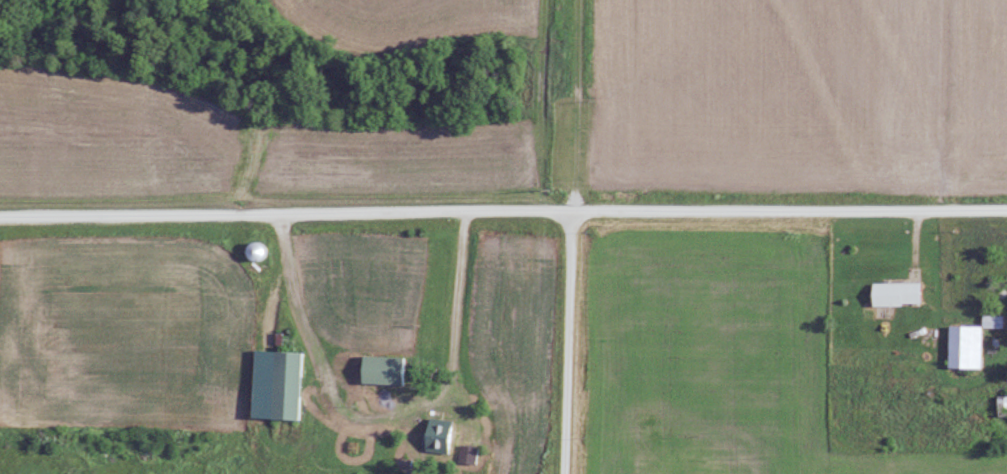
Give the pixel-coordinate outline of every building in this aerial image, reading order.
[(247,248),(255,261),(266,254),(258,241),(247,248)] [(920,304),(920,282),(871,282),(871,304),(920,304)] [(274,350),(270,418),(299,420),(302,352),(274,350)] [(406,356),(361,355),(361,383),(406,384),(406,356)] [(452,420),(426,420),(426,452),(452,452),(452,420)]
